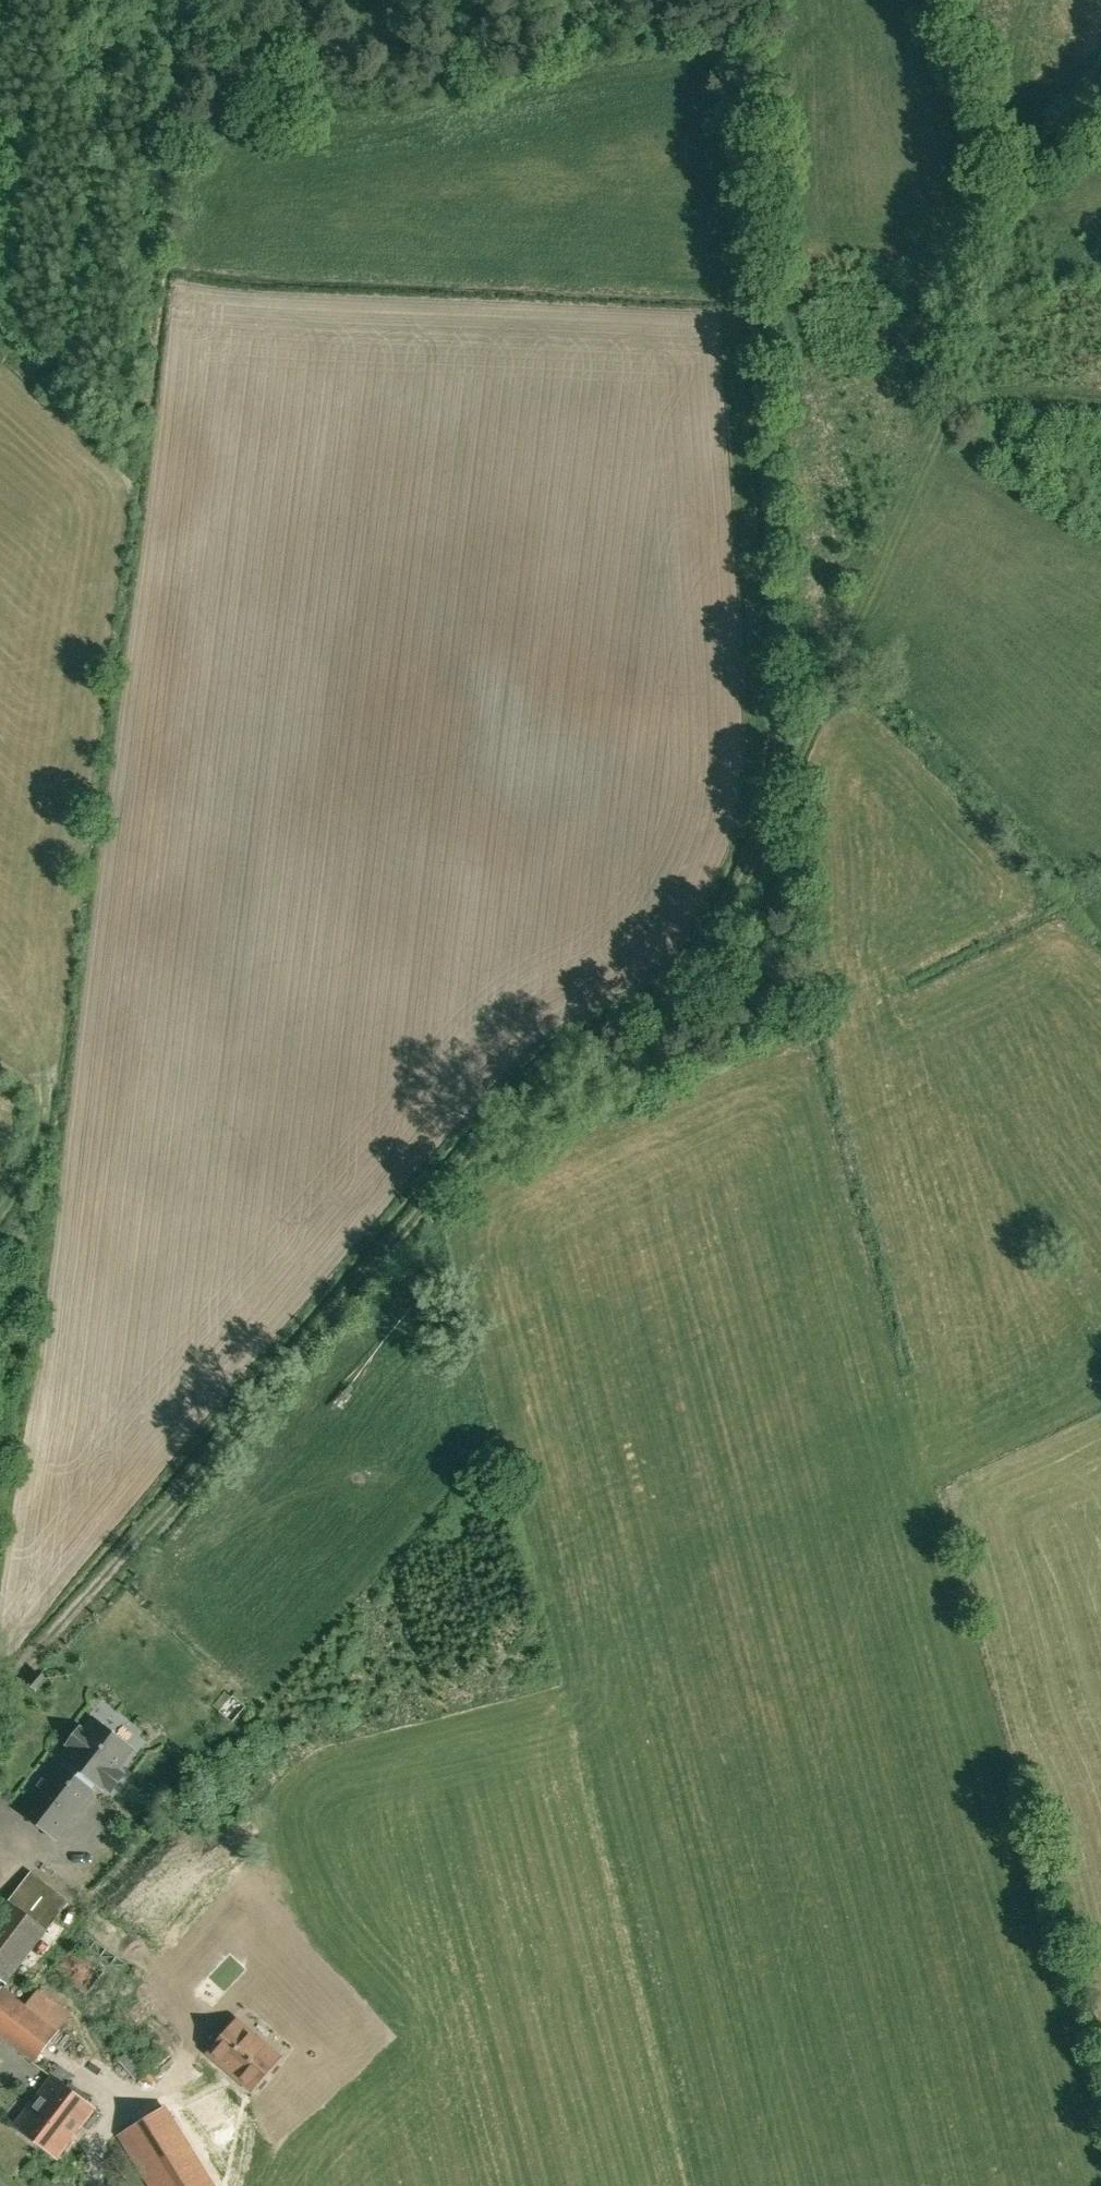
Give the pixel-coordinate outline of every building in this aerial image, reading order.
[(93,1720),(84,1732),(80,1728),(68,1744),(72,1747),(64,1758),(63,1760),(65,1761),(62,1766),(58,1763),(57,1765),(56,1764),(21,1810),(22,1812),(21,1813),(53,1838),(55,1837),(56,1838),(92,1791),(89,1789),(93,1783),(100,1788),(102,1787),(104,1785),(111,1790),(122,1774),(116,1769),(131,1749),(132,1747),(95,1718),(93,1720)] [(0,1912),(0,1977),(6,1982),(32,1949),(46,1930),(55,1918),(68,1901),(59,1894),(35,1876),(30,1872),(8,1901),(0,1912)] [(79,1986),(94,1963),(69,1947),(54,1970),(79,1986)] [(58,2030),(2,1987),(0,1990),(0,2036),(33,2062),(58,2030)] [(237,2020),(208,2053),(251,2090),(279,2056),(237,2020)] [(116,2061),(132,2075),(139,2067),(123,2053),(116,2061)] [(45,2119),(69,2088),(53,2076),(15,2125),(41,2145),(56,2127),(45,2119)] [(56,2127),(41,2145),(56,2157),(94,2108),(69,2088),(45,2119),(56,2127)] [(120,2135),(152,2185),(212,2185),(164,2108),(120,2135)]
